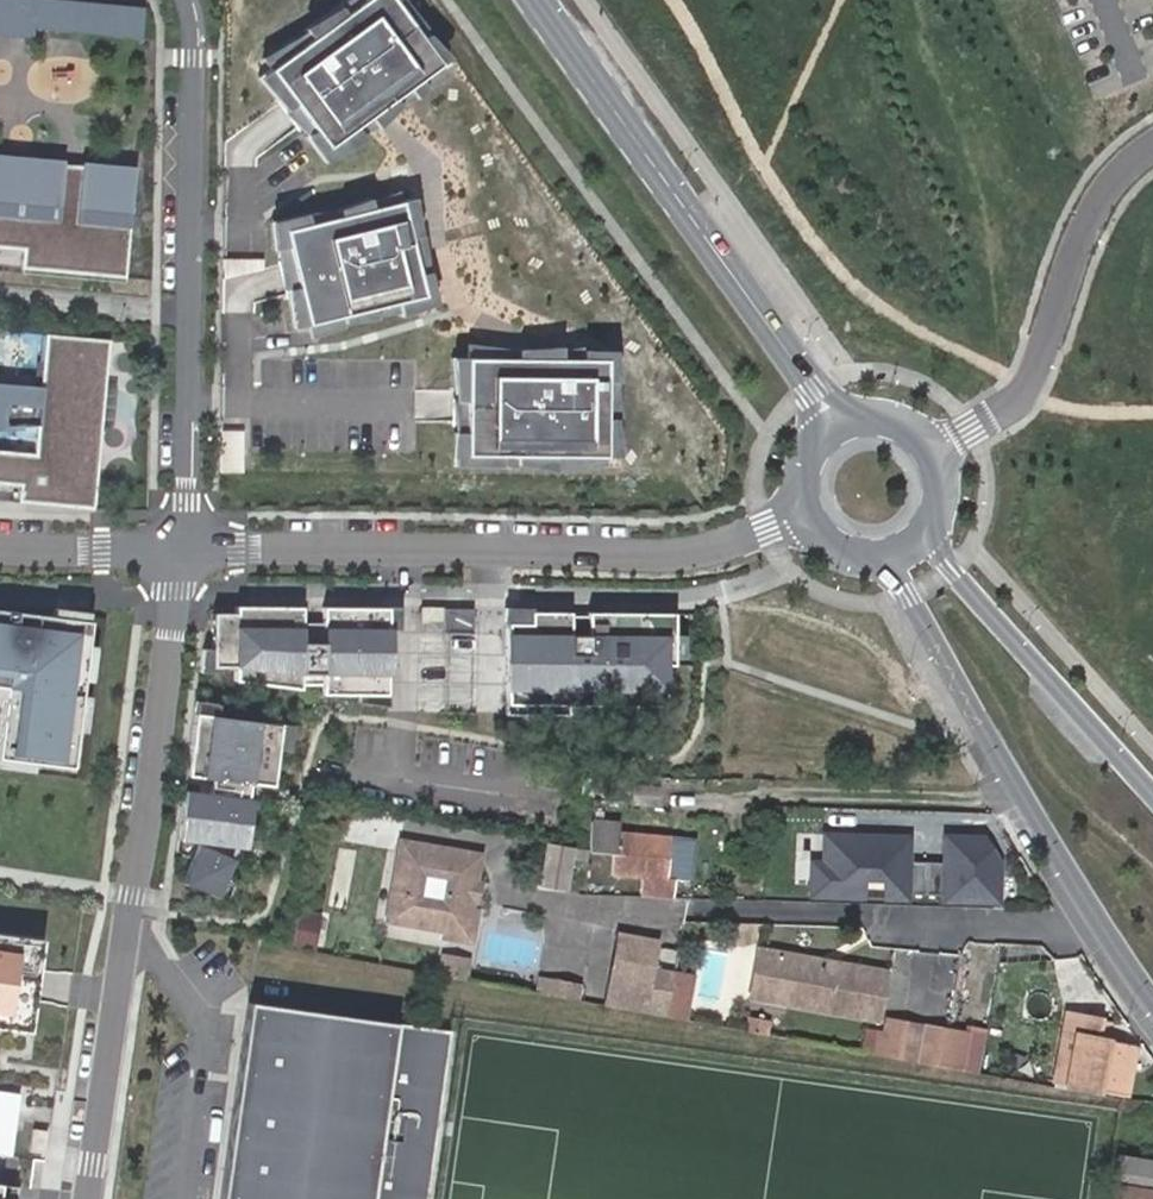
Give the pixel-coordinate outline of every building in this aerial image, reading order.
[(145,7),(66,0),(0,0),(0,33),(6,33),(7,24),(143,38),(145,7)] [(265,73),(273,84),(262,92),(290,120),(285,124),(311,146),(310,147),(330,169),(351,156),(355,162),(383,130),(389,136),(416,105),(449,84),(442,75),(452,68),(423,39),(427,36),(399,7),(401,5),(395,0),(367,0),(358,6),(356,3),(337,25),(303,46),(307,51),(265,73)] [(24,250),(22,269),(126,279),(136,168),(83,163),(83,167),(65,165),(65,161),(0,155),(0,248),(24,250)] [(405,213),(402,200),(376,212),(375,208),(346,221),(308,225),(309,228),(280,239),(283,262),(286,262),(289,300),(296,299),(301,339),(313,336),(316,350),(349,333),(380,333),(378,326),(416,325),(414,318),(435,310),(432,281),(429,281),(427,247),(422,248),(416,210),(405,213)] [(47,336),(42,389),(0,385),(0,426),(39,423),(36,454),(0,451),(0,485),(21,487),(20,504),(95,510),(102,432),(106,386),(110,342),(47,336)] [(472,341),(471,350),(524,354),(525,345),(472,341)] [(523,359),(471,352),(471,367),(459,367),(464,407),(457,407),(464,442),(462,442),(458,472),(498,471),(497,474),(521,469),(559,473),(606,468),(606,460),(619,460),(613,421),(620,422),(613,384),(616,384),(613,360),(590,357),(590,352),(565,360),(564,352),(523,359)] [(114,433),(118,387),(106,386),(102,432),(114,433)] [(402,631),(402,608),(390,608),(390,610),(324,609),(324,625),(303,625),(304,608),(237,607),(237,615),(214,614),(214,650),(204,650),(201,673),(220,673),(221,667),(236,668),(236,682),(302,690),(302,686),(323,686),(323,696),(359,696),(359,704),(400,710),(401,695),(389,695),(390,631),(402,631)] [(675,640),(675,617),(592,616),(592,619),(575,619),(575,615),(534,615),(534,610),(506,610),(506,627),(509,627),(508,717),(571,718),(571,708),(638,709),(638,720),(657,720),(657,709),(666,710),(667,669),(675,669),(675,661),(686,661),(686,640),(675,640)] [(2,698),(0,714),(0,769),(29,773),(30,764),(69,769),(75,731),(83,732),(88,698),(79,696),(81,682),(90,684),(95,649),(86,648),(89,624),(87,624),(88,615),(54,611),(53,619),(0,613),(0,698),(2,698)] [(214,723),(215,712),(197,708),(195,721),(214,723)] [(273,794),(281,732),(214,723),(195,721),(187,783),(212,786),(253,791),(273,794)] [(251,807),(253,791),(212,786),(210,801),(251,807)] [(247,856),(253,807),(251,807),(210,801),(185,798),(179,847),(247,856)] [(611,874),(642,877),(642,880),(634,880),(633,893),(662,895),(667,836),(616,831),(616,827),(590,826),(589,858),(613,859),(611,874)] [(910,833),(819,830),(818,857),(803,856),(802,899),(861,900),(861,879),(877,879),(877,901),(907,901),(908,891),(937,892),(937,901),(999,903),(1000,862),(981,833),(940,832),(939,861),(910,860),(910,833)] [(448,888),(450,881),(474,880),(479,855),(401,841),(386,919),(444,930),(458,929),(469,909),(470,899),(448,888)] [(214,906),(230,868),(195,852),(178,890),(214,906)] [(448,888),(470,899),(476,899),(478,881),(474,880),(450,881),(448,888)] [(476,910),(469,909),(458,929),(473,931),(476,910)] [(456,940),(458,929),(444,930),(443,938),(456,940)] [(656,939),(616,932),(603,1008),(672,1021),(678,974),(651,969),(656,939)] [(0,936),(0,1029),(27,1033),(39,941),(0,936)] [(889,972),(759,949),(750,998),(880,1021),(889,972)] [(689,1024),(697,978),(678,974),(672,1021),(689,1024)] [(238,1001),(209,1198),(413,1198),(438,1030),(238,1001)] [(1076,1037),(1066,1087),(1123,1098),(1133,1046),(1091,1039),(1095,1019),(1065,1014),(1061,1034),(1076,1037)] [(969,1032),(886,1018),(884,1031),(880,1056),(963,1070),(969,1032)] [(969,1032),(963,1070),(979,1073),(987,1030),(970,1027),(969,1032)] [(862,1053),(880,1056),(884,1031),(867,1028),(862,1053)] [(1052,1084),(1066,1087),(1076,1037),(1061,1034),(1052,1084)] [(10,1158),(18,1096),(0,1094),(0,1156),(10,1158)] [(1107,1198),(1152,1198),(1152,1162),(1114,1155),(1107,1198)] [(0,1186),(0,1198),(14,1198),(16,1188),(0,1186)]
